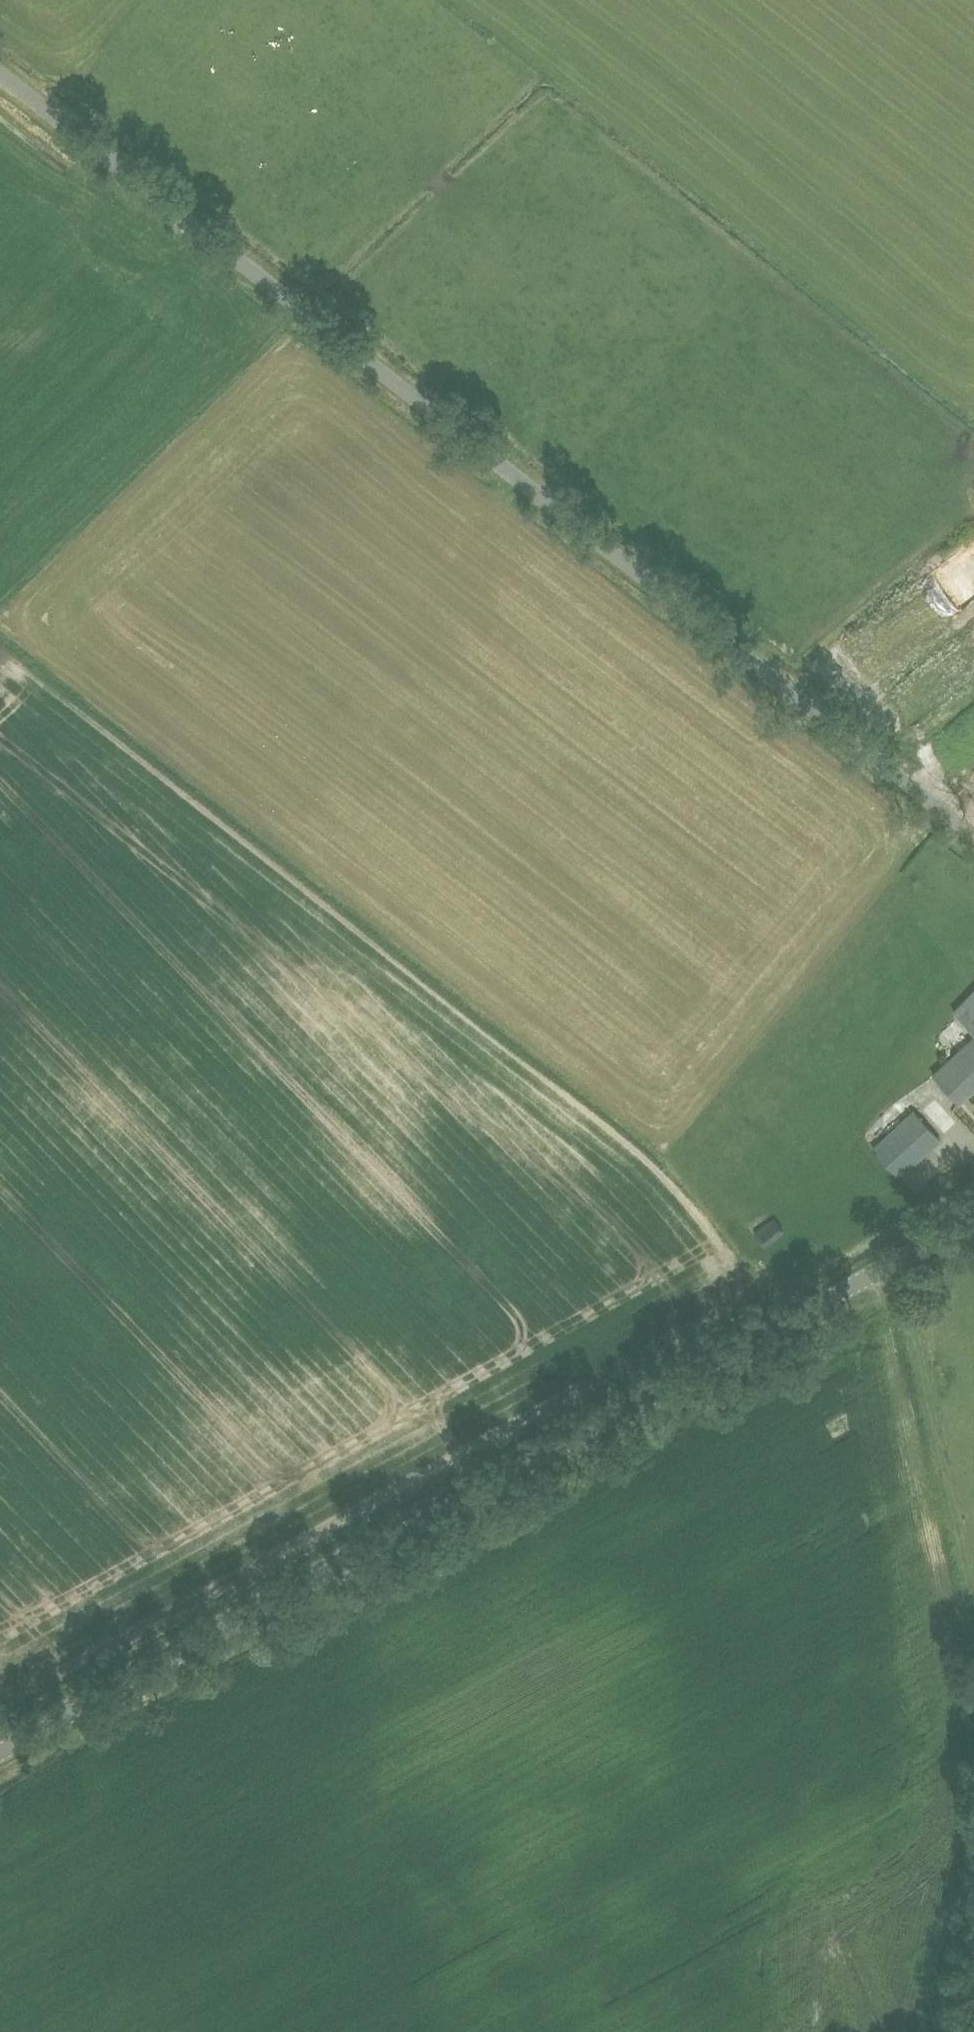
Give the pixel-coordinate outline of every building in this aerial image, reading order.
[(909,621),(889,640),(896,648),(917,629),(909,621)] [(961,639),(973,660),(973,632),(961,639)] [(957,911),(965,922),(973,916),(973,907),(970,902),(957,911)] [(953,1016),(973,1035),(973,994),(953,1016)] [(973,1038),(932,1076),(947,1093),(959,1105),(973,1121),(973,1039),(973,1038)] [(931,1109),(952,1135),(964,1126),(943,1100),(931,1109)] [(914,1112),(871,1149),(900,1178),(941,1140),(914,1112)] [(763,1248),(783,1235),(774,1217),(753,1230),(763,1248)]
